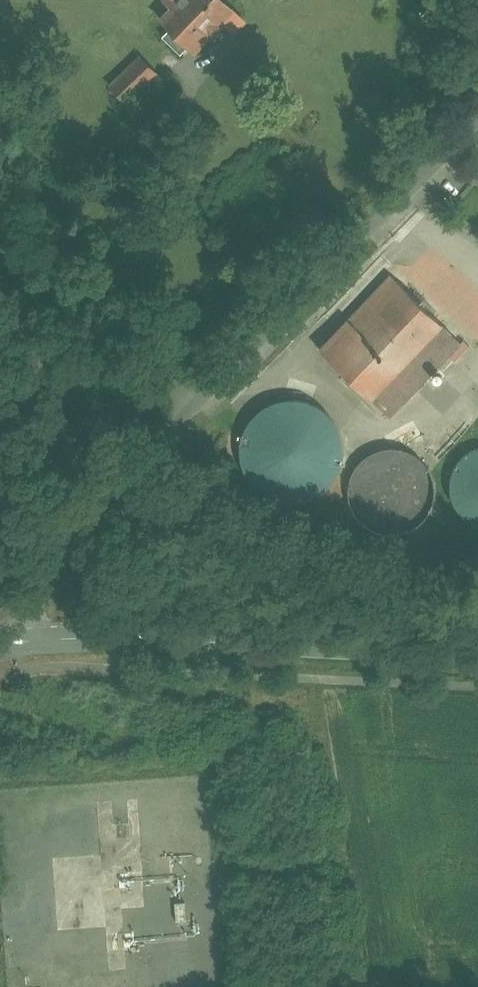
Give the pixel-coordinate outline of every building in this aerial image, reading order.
[(214,0),(158,0),(165,8),(154,21),(193,57),(217,31),(227,40),(240,25),(214,0)] [(153,75),(135,57),(107,85),(125,103),(153,75)] [(386,263),(316,340),(388,405),(458,329),(386,263)] [(296,388),(288,387),(279,388),(274,389),(266,393),(261,395),(255,400),(250,404),(246,409),(242,415),(239,422),(237,428),(236,433),(235,438),(235,443),(235,447),(237,455),(239,462),(243,470),(246,474),(250,479),(253,482),(260,488),(267,492),(275,495),(282,496),(291,497),(300,495),(309,493),(316,490),(324,484),(330,478),(333,474),(337,470),(339,465),(342,457),(344,449),(344,441),(344,435),(342,428),(341,423),(338,417),(335,412),(330,405),(326,401),(318,395),(310,391),(304,389),(296,388)] [(471,437),(465,440),(458,445),(451,453),(447,460),(444,470),(443,480),(445,490),(448,498),(456,508),(459,511),(469,517),(477,520),(477,436),(471,437)] [(403,439),(387,438),(384,439),(377,441),(371,443),(364,448),(356,456),(352,464),(349,473),(349,483),(351,494),(354,501),(361,512),(364,514),(374,520),(384,523),(393,524),(402,523),(412,519),(418,515),(428,505),(431,499),(434,488),(435,477),(433,469),(431,463),(427,456),(420,449),(413,443),(403,439)]
